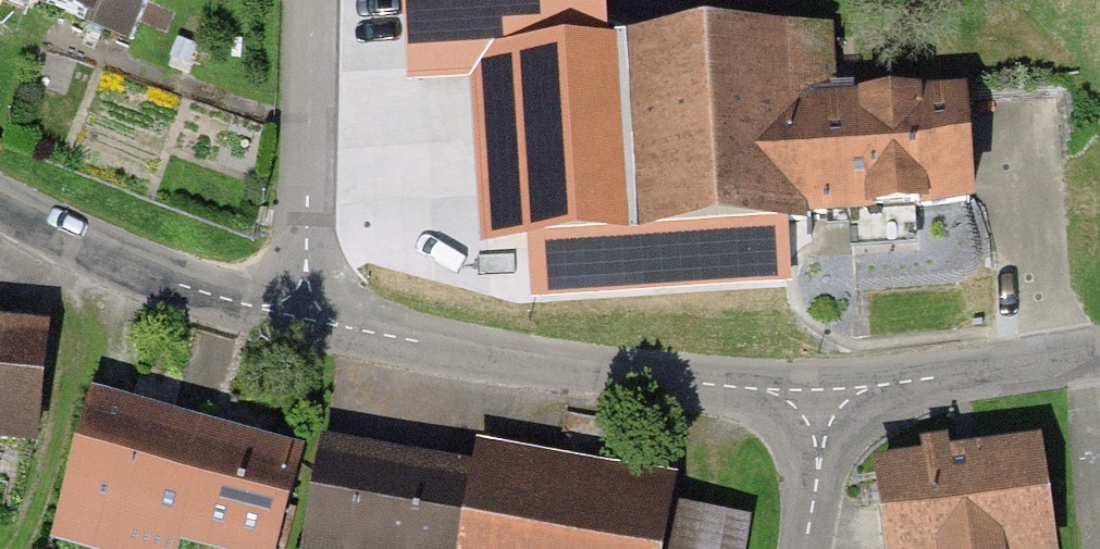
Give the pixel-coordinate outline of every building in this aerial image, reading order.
[(160,52),(180,0),(27,0),(160,52)] [(406,45),(478,41),(607,33),(605,0),(403,0),(406,45)] [(842,17),(624,28),(634,228),(852,218),(842,17)] [(619,226),(607,33),(478,41),(490,234),(619,226)] [(979,86),(850,97),(860,220),(989,209),(979,86)] [(54,439),(66,328),(0,321),(0,433),(54,439)] [(108,388),(64,532),(118,548),(194,548),(197,541),(224,548),(291,548),(320,453),(108,388)] [(899,459),(913,548),(1080,548),(1062,433),(899,459)] [(344,449),(325,548),(756,548),(762,514),(689,500),(693,478),(498,443),(492,476),(344,449)]
